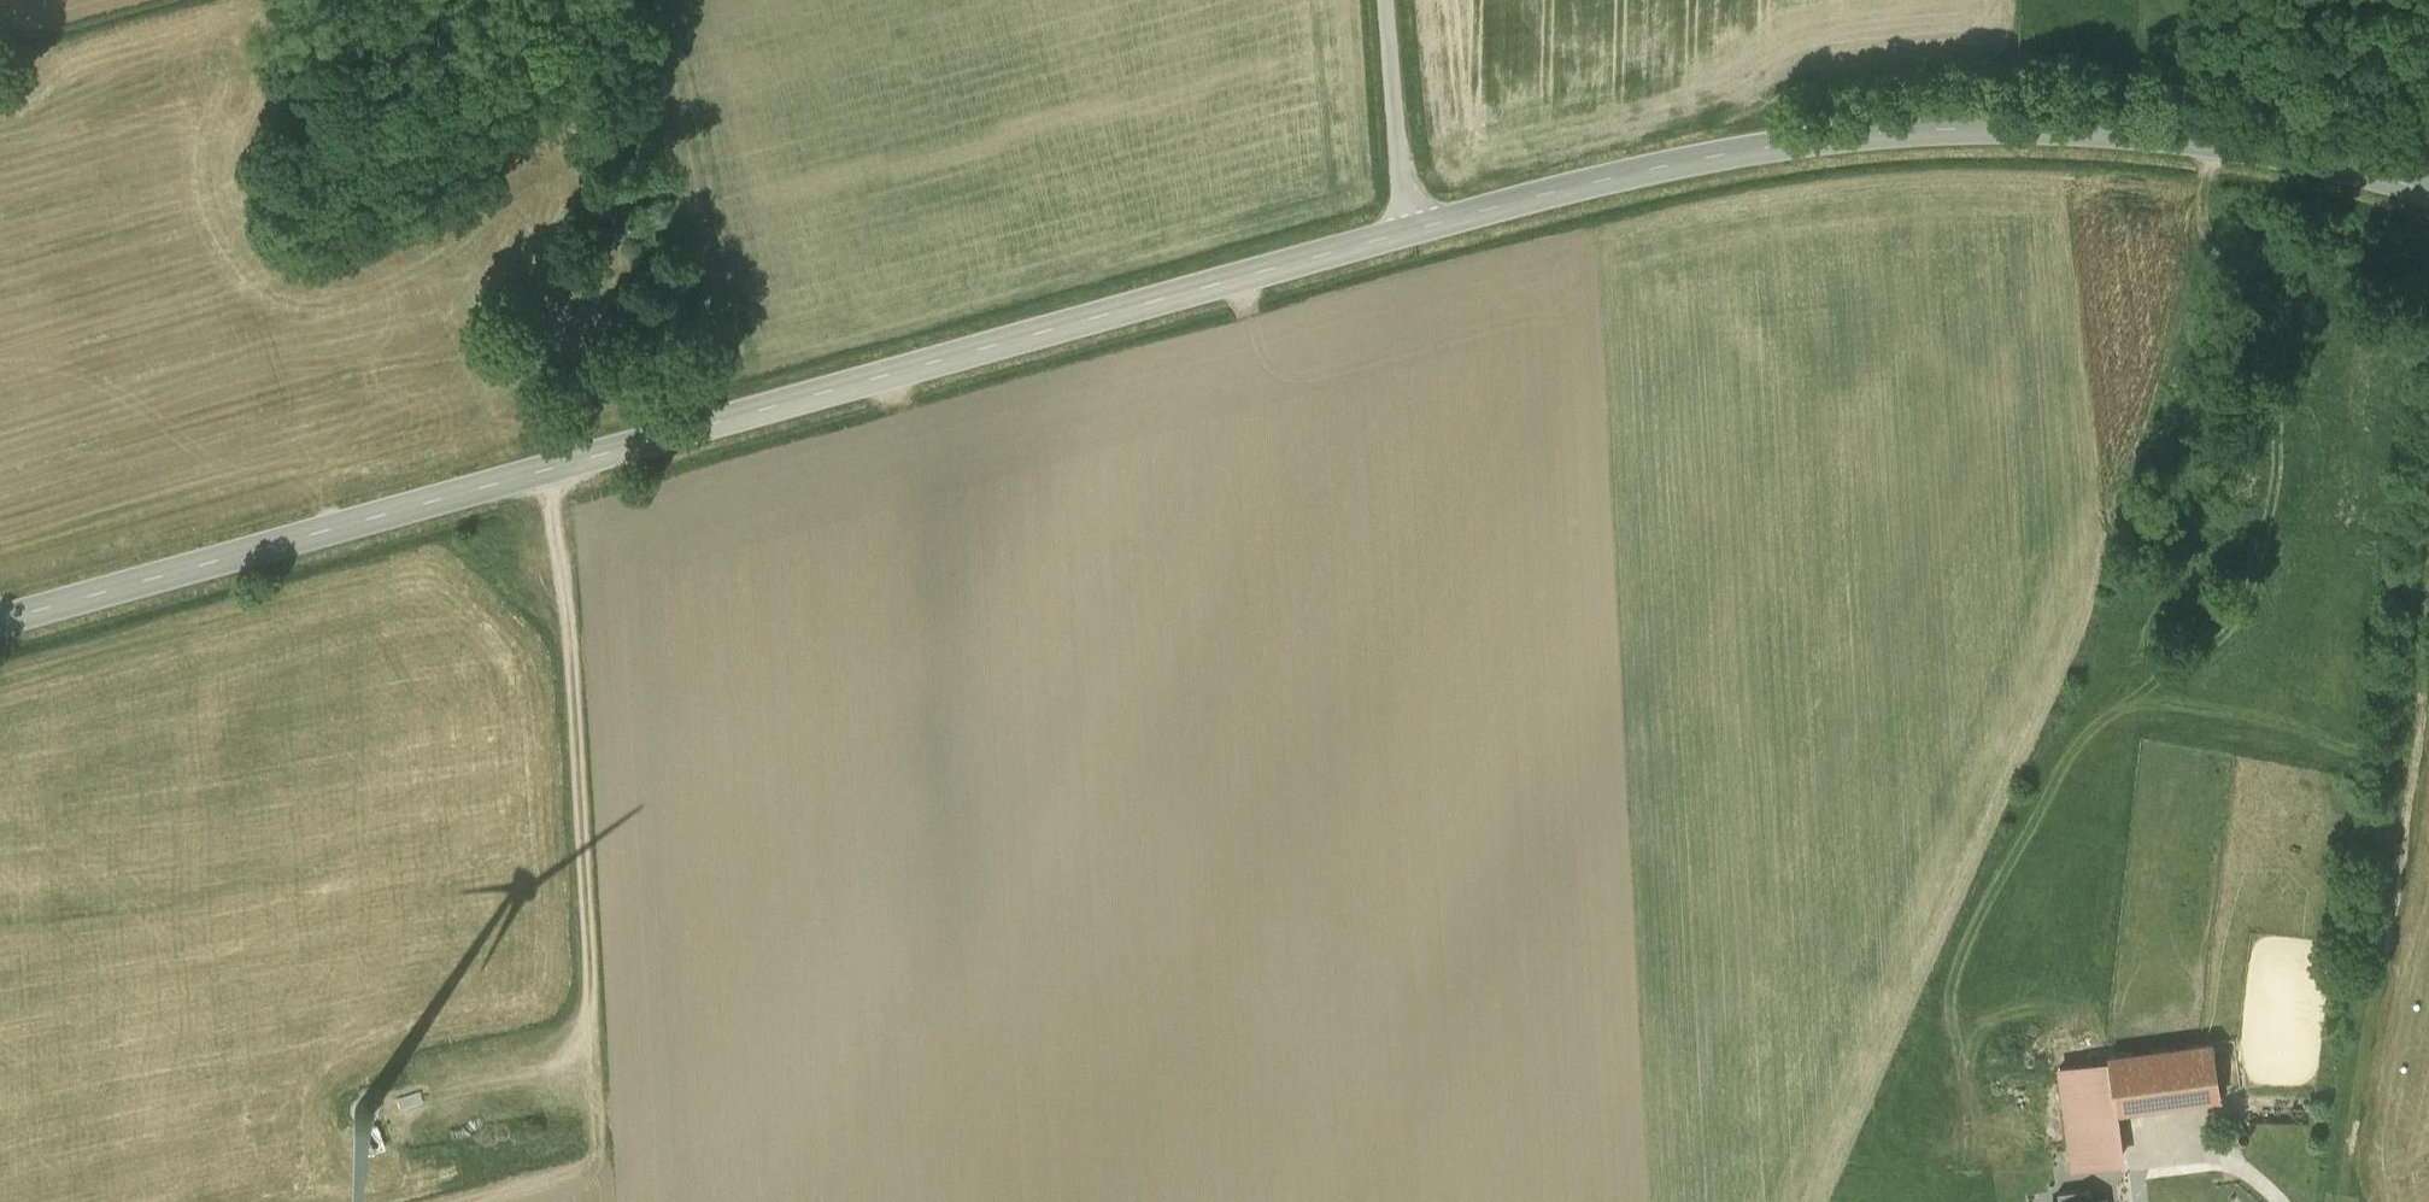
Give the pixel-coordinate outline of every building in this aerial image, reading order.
[(2216,1028),(2113,1041),(2121,1099),(2224,1086),(2216,1028)] [(2077,1174),(2080,1201),(2229,1201),(2223,1157),(2077,1174)]
